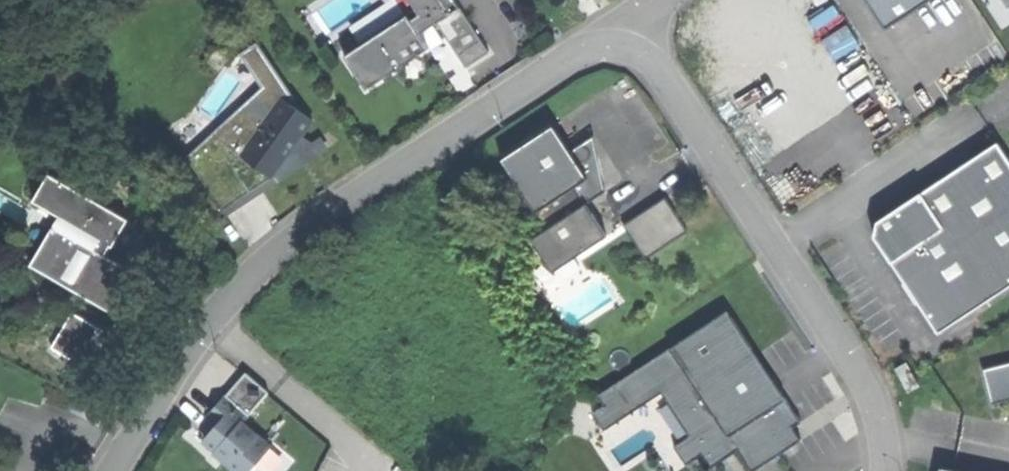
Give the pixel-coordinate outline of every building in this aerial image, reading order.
[(364,85),(403,60),(429,44),(421,31),(437,20),(458,51),(481,36),(458,0),(412,0),(414,4),(342,50),(364,85)] [(880,23),(916,0),(865,0),(880,23)] [(281,95),(287,99),(295,95),(256,40),(240,50),(262,84),(188,153),(223,206),(272,172),(235,148),(248,128),(256,133),(281,95)] [(272,172),(275,174),(293,147),(313,116),(287,99),(281,95),(256,133),(248,128),(235,148),(272,172)] [(524,141),(500,155),(545,228),(532,236),(553,269),(608,234),(587,201),(606,190),(593,134),(570,149),(553,122),(524,141)] [(936,328),(1008,280),(1008,155),(999,140),(874,222),(872,230),(903,277),(936,328)] [(30,258),(110,299),(122,274),(130,258),(105,245),(126,205),(46,164),(32,192),(57,205),(30,258)] [(624,220),(646,254),(688,227),(666,194),(624,220)] [(728,309),(596,391),(604,403),(591,411),(602,429),(661,391),(688,434),(674,443),(686,463),(702,453),(711,467),(739,450),(752,470),(801,439),(793,426),(799,422),(762,362),(728,309)] [(895,362),(911,393),(923,386),(907,356),(895,362)] [(991,401),(1008,397),(1008,360),(982,367),(991,401)] [(243,364),(210,408),(218,414),(206,429),(228,446),(223,452),(244,468),(270,435),(243,414),(267,383),(243,364)]
